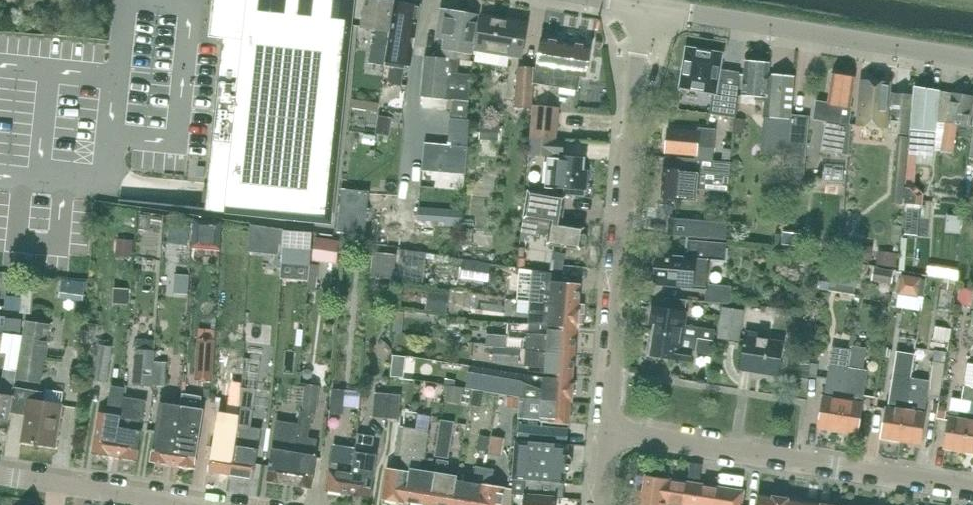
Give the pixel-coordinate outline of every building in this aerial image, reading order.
[(226,1),(208,192),(210,192),(209,203),(207,203),(206,205),(208,205),(207,210),(206,210),(206,213),(332,226),(334,208),(333,208),(333,204),(335,204),(342,128),(341,128),(341,124),(342,124),(353,0),(227,0),(226,1)] [(362,27),(376,29),(375,36),(373,45),(372,45),(368,64),(384,66),(387,47),(385,47),(387,36),(393,1),(385,0),(366,0),(362,26),(362,27)] [(390,35),(385,66),(390,67),(389,76),(388,79),(389,81),(389,82),(392,84),(401,86),(404,70),(409,37),(414,38),(415,36),(420,6),(396,2),(390,35)] [(424,57),(420,98),(451,101),(450,118),(467,119),(471,75),(458,74),(459,60),(470,61),(475,35),(477,35),(479,25),(477,25),(479,15),(459,12),(441,9),(436,36),(436,38),(444,39),(441,59),(424,57)] [(524,36),(527,23),(482,15),(475,63),(506,68),(509,56),(520,58),(524,36)] [(534,69),(533,83),(578,90),(581,76),(586,77),(591,46),(542,38),(537,69),(534,69)] [(701,52),(699,50),(693,49),(691,50),(688,50),(683,86),(713,91),(709,114),(735,119),(740,73),(718,69),(720,55),(718,55),(716,52),(710,51),(708,53),(701,52)] [(769,63),(746,61),(742,95),(755,97),(755,101),(764,102),(763,118),(765,118),(761,153),(789,156),(789,155),(787,155),(790,115),(794,77),(773,76),(773,78),(768,78),(769,63)] [(533,83),(534,69),(533,69),(533,70),(521,69),(517,71),(515,108),(531,110),(532,83),(533,83)] [(816,101),(813,119),(826,121),(827,126),(829,129),(834,130),(830,151),(848,154),(851,124),(849,124),(852,107),(850,107),(855,77),(833,74),(828,103),(816,101)] [(889,93),(890,83),(862,81),(858,125),(886,127),(888,104),(893,105),(891,133),(909,135),(912,95),(889,93)] [(940,91),(915,87),(911,131),(913,131),(913,138),(911,138),(909,153),(913,153),(914,142),(935,144),(937,124),(940,91)] [(940,91),(937,124),(947,125),(946,132),(944,131),(941,151),(952,153),(956,126),(969,128),(972,104),(972,97),(940,91)] [(556,139),(558,109),(538,107),(537,107),(536,107),(535,108),(534,108),(533,109),(533,110),(531,138),(556,139)] [(809,117),(790,115),(787,155),(789,155),(789,156),(805,157),(809,117)] [(391,119),(379,117),(376,133),(389,135),(391,119)] [(744,120),(735,119),(733,132),(743,133),(744,120)] [(666,153),(696,156),(696,160),(712,162),(715,130),(698,128),(697,131),(668,129),(666,153)] [(556,139),(531,138),(529,154),(555,156),(556,139)] [(425,144),(422,171),(465,174),(467,147),(425,144)] [(723,149),(721,163),(730,163),(731,150),(723,149)] [(584,158),(580,158),(561,156),(561,161),(549,160),(547,186),(548,186),(548,194),(558,196),(559,187),(565,188),(565,194),(584,195),(585,189),(586,189),(587,171),(583,171),(584,158)] [(664,169),(661,198),(692,200),(695,173),(730,176),(731,164),(730,163),(721,163),(712,162),(696,160),(690,160),(689,171),(664,169)] [(844,164),(822,162),(821,182),(843,183),(844,164)] [(907,181),(904,204),(922,205),(923,195),(911,181),(907,181)] [(342,188),(338,233),(364,236),(368,191),(342,188)] [(558,196),(548,194),(528,191),(521,235),(537,237),(538,234),(549,236),(547,245),(581,249),(585,247),(587,236),(583,233),(584,228),(562,224),(566,197),(558,196)] [(966,225),(967,209),(954,208),(953,224),(966,225)] [(93,233),(93,228),(94,221),(84,221),(83,232),(93,233)] [(251,225),(249,251),(283,253),(284,230),(251,225)] [(286,238),(285,256),(310,258),(312,240),(286,238)] [(316,238),(313,258),(336,262),(339,241),(316,238)] [(118,239),(116,256),(133,257),(134,240),(118,239)] [(725,260),(726,243),(689,240),(688,257),(670,256),(669,259),(666,258),(666,261),(657,260),(655,283),(705,289),(704,302),(730,305),(732,287),(706,284),(708,259),(725,260)] [(373,252),(370,276),(393,279),(396,255),(373,252)] [(897,265),(898,254),(879,252),(878,263),(897,265)] [(462,263),(461,277),(479,279),(481,265),(462,263)] [(958,280),(959,268),(930,263),(929,275),(958,280)] [(530,301),(530,302),(579,306),(581,284),(564,283),(565,276),(533,271),(533,273),(530,301)] [(901,275),(898,293),(917,296),(920,278),(901,275)] [(942,278),(937,310),(951,312),(956,281),(952,280),(942,278)] [(960,288),(957,304),(970,306),(972,290),(960,288)] [(7,296),(6,310),(20,311),(21,298),(7,296)] [(530,302),(529,316),(548,318),(548,326),(549,326),(577,328),(578,328),(580,306),(579,306),(530,302)] [(687,312),(672,310),(653,307),(650,324),(655,324),(653,332),(683,337),(712,342),(714,333),(684,329),(687,312)] [(739,342),(744,310),(723,307),(718,339),(739,342)] [(23,335),(23,324),(5,323),(6,317),(0,317),(0,333),(23,335)] [(40,384),(50,324),(26,320),(16,380),(40,384)] [(936,323),(933,341),(949,344),(952,325),(936,323)] [(527,333),(526,349),(531,350),(575,354),(577,332),(549,330),(549,333),(548,335),(527,333)] [(712,342),(683,337),(653,332),(650,355),(690,362),(691,353),(694,354),(694,351),(710,353),(712,342)] [(758,340),(758,334),(745,332),(739,369),(779,376),(784,344),(758,340)] [(212,381),(215,341),(198,339),(194,380),(212,381)] [(153,386),(156,342),(140,341),(139,349),(137,349),(134,385),(153,386)] [(105,382),(111,347),(97,344),(92,380),(105,382)] [(851,349),(832,347),(824,398),(823,398),(818,427),(838,430),(844,394),(848,368),(851,349)] [(494,348),(493,360),(518,362),(519,350),(494,348)] [(526,349),(524,366),(545,368),(545,373),(573,376),(575,354),(531,350),(526,349)] [(852,349),(851,349),(848,368),(858,370),(864,371),(867,351),(852,349)] [(910,379),(914,355),(897,352),(887,409),(886,409),(881,437),(901,440),(910,379)] [(156,362),(154,386),(166,387),(168,363),(156,362)] [(939,399),(945,364),(932,362),(929,382),(910,379),(901,440),(921,443),(925,415),(928,397),(939,399)] [(963,388),(972,389),(972,365),(967,364),(963,388)] [(856,384),(858,370),(848,368),(844,394),(838,430),(858,433),(865,385),(856,384)] [(426,393),(444,393),(444,375),(426,374),(426,393)] [(522,383),(520,398),(571,402),(572,402),(574,380),(545,377),(543,377),(542,391),(522,383)] [(489,384),(487,400),(475,399),(474,413),(496,415),(498,385),(489,384)] [(303,411),(316,413),(319,387),(306,385),(303,411)] [(461,403),(463,388),(447,386),(445,401),(461,403)] [(44,402),(46,392),(14,387),(12,397),(10,413),(26,415),(22,441),(55,447),(62,405),(44,402)] [(239,405),(240,388),(229,387),(226,403),(239,405)] [(254,478),(258,451),(259,446),(249,444),(251,432),(250,432),(256,389),(240,388),(239,405),(239,418),(238,423),(238,425),(238,426),(236,446),(231,475),(236,475),(254,478)] [(944,447),(964,450),(972,390),(972,389),(963,388),(961,401),(951,399),(948,418),(944,447)] [(132,430),(138,393),(124,390),(122,402),(123,402),(115,456),(137,460),(141,431),(132,430)] [(342,415),(343,406),(345,390),(333,390),(330,414),(342,415)] [(359,407),(361,392),(345,390),(343,406),(359,407)] [(964,450),(972,451),(972,390),(964,450)] [(372,417),(386,418),(388,394),(374,393),(372,417)] [(182,406),(179,421),(180,421),(173,465),(195,469),(199,440),(197,440),(202,409),(201,409),(203,397),(184,394),(182,406)] [(388,394),(386,418),(399,420),(401,395),(388,394)] [(12,397),(0,395),(0,419),(9,420),(10,413),(12,397)] [(520,398),(519,417),(541,418),(540,422),(569,424),(569,423),(571,402),(520,398)] [(123,402),(122,402),(110,400),(108,414),(99,413),(93,452),(115,456),(123,402)] [(151,462),(173,465),(180,421),(179,421),(182,406),(160,402),(151,462)] [(312,412),(303,411),(300,411),(296,439),(290,484),(311,487),(317,456),(315,455),(317,439),(308,438),(312,412)] [(429,432),(431,415),(419,414),(417,430),(429,432)] [(231,475),(236,446),(238,426),(238,425),(238,423),(217,420),(209,471),(231,475)] [(447,458),(454,423),(441,421),(435,456),(447,458)] [(567,444),(568,429),(519,425),(518,440),(567,444)] [(405,501),(417,430),(405,427),(400,455),(402,456),(400,466),(402,467),(401,472),(387,470),(383,499),(405,502),(405,501)] [(425,459),(429,432),(417,430),(405,501),(426,504),(431,478),(418,476),(419,470),(420,470),(422,459),(425,459)] [(371,454),(374,436),(358,434),(355,449),(349,493),(371,497),(377,455),(371,454)] [(296,439),(287,437),(286,447),(273,445),(267,480),(290,484),(296,439)] [(479,437),(476,450),(486,452),(489,438),(479,437)] [(492,437),(489,454),(500,456),(504,439),(492,437)] [(566,483),(569,445),(516,441),(512,494),(524,495),(524,494),(556,497),(564,498),(564,497),(563,497),(564,495),(565,483),(566,483)] [(349,493),(355,449),(333,446),(327,490),(349,493)] [(448,462),(437,461),(430,504),(452,504),(457,476),(446,474),(448,462)] [(485,470),(477,468),(474,485),(460,483),(457,504),(479,504),(485,470)] [(494,471),(485,470),(479,504),(502,504),(505,488),(491,486),(494,471)] [(660,478),(646,475),(643,491),(638,491),(636,504),(738,504),(740,491),(669,480),(669,479),(660,478)] [(556,497),(524,494),(524,495),(524,504),(556,504),(556,497)] [(780,500),(780,497),(759,494),(757,504),(779,504),(780,500)]
